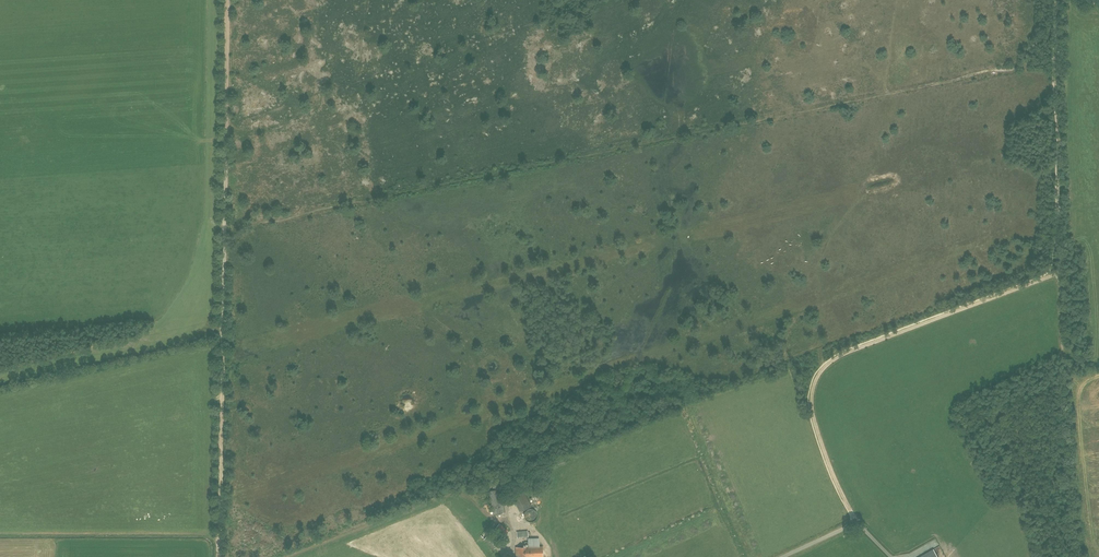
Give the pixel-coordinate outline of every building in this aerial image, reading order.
[(492,483),(493,490),(489,491),(494,514),(504,512),(499,489),(501,489),(499,481),(492,483)] [(532,506),(529,501),(517,507),(520,512),(532,506)] [(500,523),(493,530),(503,538),(509,531),(500,523)] [(484,540),(494,548),(500,542),(490,533),(484,540)] [(543,547),(516,547),(516,556),(543,556),(543,547)]
